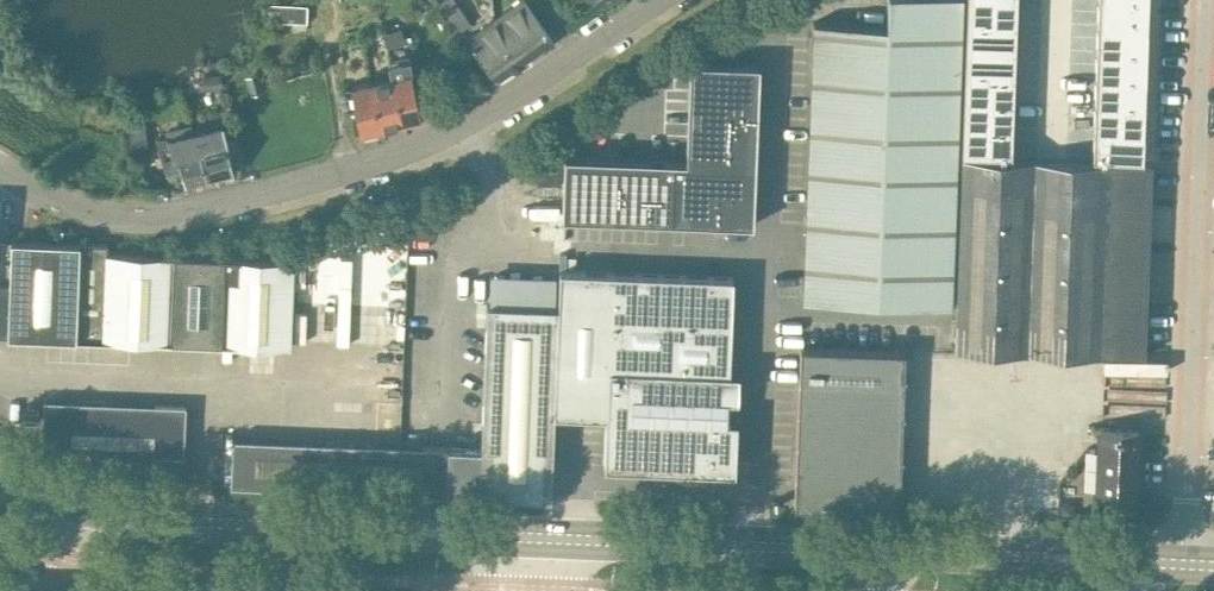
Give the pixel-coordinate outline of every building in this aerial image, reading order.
[(459,30),(471,21),(457,0),(442,0),(440,2),(459,30)] [(498,19),(528,58),(553,40),(525,0),(498,19)] [(951,304),(963,0),(888,0),(887,24),(813,22),(803,299),(951,304)] [(966,20),(1015,22),(1016,0),(967,0),(966,20)] [(1097,24),(1146,26),(1147,0),(1144,0),(1098,0),(1097,24)] [(498,19),(469,39),(497,79),(528,58),(498,19)] [(966,20),(965,46),(1014,48),(1015,22),(966,20)] [(1097,24),(1096,51),(1145,52),(1146,26),(1097,24)] [(965,46),(964,72),(1013,74),(1014,48),(965,46)] [(1096,51),(1095,77),(1144,79),(1145,52),(1096,51)] [(406,60),(386,64),(390,76),(392,76),(404,125),(422,120),(409,72),(406,60)] [(565,155),(562,217),(753,224),(753,222),(752,222),(755,166),(751,165),(751,152),(756,152),(759,64),(690,61),(687,150),(694,150),(693,163),(650,161),(650,159),(565,155)] [(964,72),(963,98),(1012,100),(1013,74),(964,72)] [(390,76),(369,82),(382,130),(404,125),(392,76),(390,76)] [(1095,77),(1094,103),(1144,105),(1144,79),(1095,77)] [(369,82),(349,87),(361,136),(382,130),(369,82)] [(963,98),(962,124),(1012,126),(1012,100),(963,98)] [(1094,103),(1093,129),(1143,131),(1144,105),(1094,103)] [(194,131),(207,179),(234,172),(222,124),(194,131)] [(962,124),(961,151),(1011,152),(1012,126),(962,124)] [(129,128),(130,144),(146,143),(144,127),(129,128)] [(1093,129),(1092,155),(1142,157),(1143,131),(1093,129)] [(182,166),(187,184),(207,179),(194,131),(174,136),(159,141),(167,170),(182,166)] [(955,348),(1144,355),(1152,162),(1151,162),(1106,161),(962,155),(955,348)] [(290,346),(293,259),(175,254),(108,252),(108,243),(0,239),(0,330),(8,330),(8,335),(76,338),(77,334),(102,335),(102,339),(290,346)] [(560,269),(554,414),(606,416),(604,465),(606,465),(606,460),(651,461),(651,467),(734,470),(736,419),(727,419),(728,397),(737,397),(738,371),(729,371),(733,276),(560,269)] [(230,485),(550,498),(554,414),(558,306),(487,303),(481,448),(232,438),(230,485)] [(794,505),(899,509),(904,350),(800,347),(794,505)] [(126,474),(152,479),(153,454),(183,455),(185,405),(45,401),(43,447),(71,457),(71,458),(98,466),(98,467),(126,473),(126,474)] [(1098,427),(1095,491),(1135,492),(1138,430),(1141,430),(1142,421),(1109,420),(1109,427),(1098,427)] [(154,480),(182,481),(183,481),(184,458),(154,456),(154,480)]
